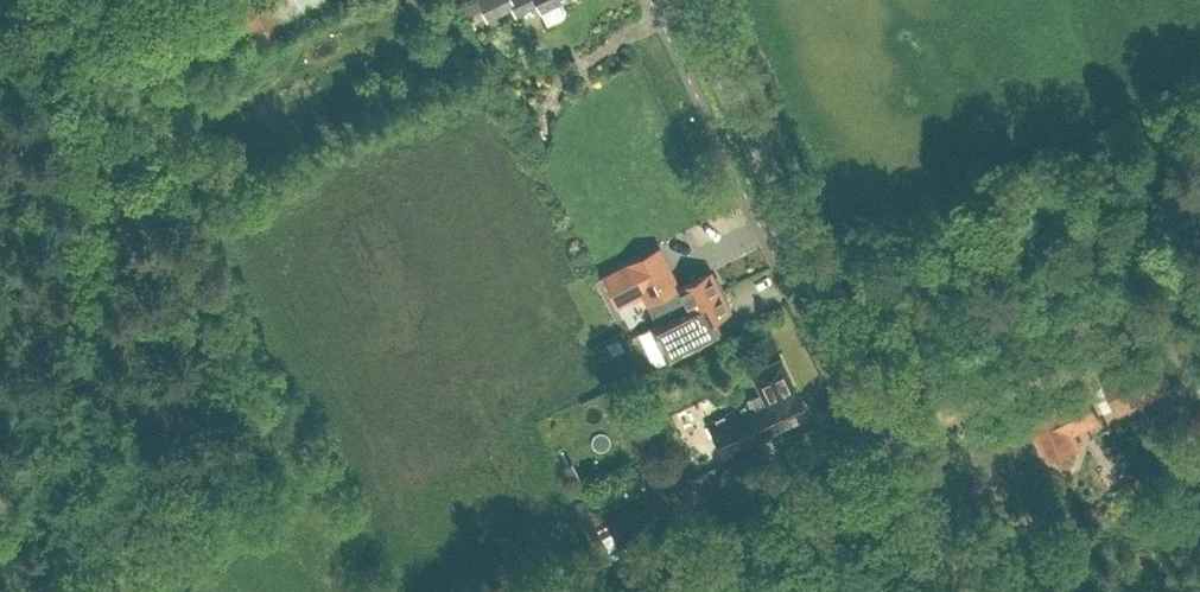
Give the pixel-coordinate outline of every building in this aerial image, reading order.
[(560,0),(480,0),(488,17),(511,6),(516,16),(537,6),(546,25),(562,17),(565,9),(560,0)] [(632,290),(659,277),(652,262),(625,275),(632,290)] [(641,290),(657,322),(723,288),(716,275),(713,276),(710,270),(670,290),(665,279),(641,290)] [(673,355),(700,342),(724,331),(717,317),(725,313),(724,310),(729,308),(726,302),(729,301),(723,288),(657,322),(673,355)] [(1155,354),(1102,380),(1117,410),(1170,385),(1155,354)] [(711,429),(727,463),(762,446),(759,440),(767,436),(766,433),(807,414),(781,359),(750,374),(760,396),(751,401),(755,408),(711,429)] [(1054,454),(1058,462),(1066,464),(1073,461),(1076,453),(1072,446),(1079,442),(1073,430),(1099,418),(1085,388),(1056,402),(1058,405),(1029,419),(1047,457),(1054,454)] [(617,542),(666,520),(657,498),(606,520),(617,542)]
